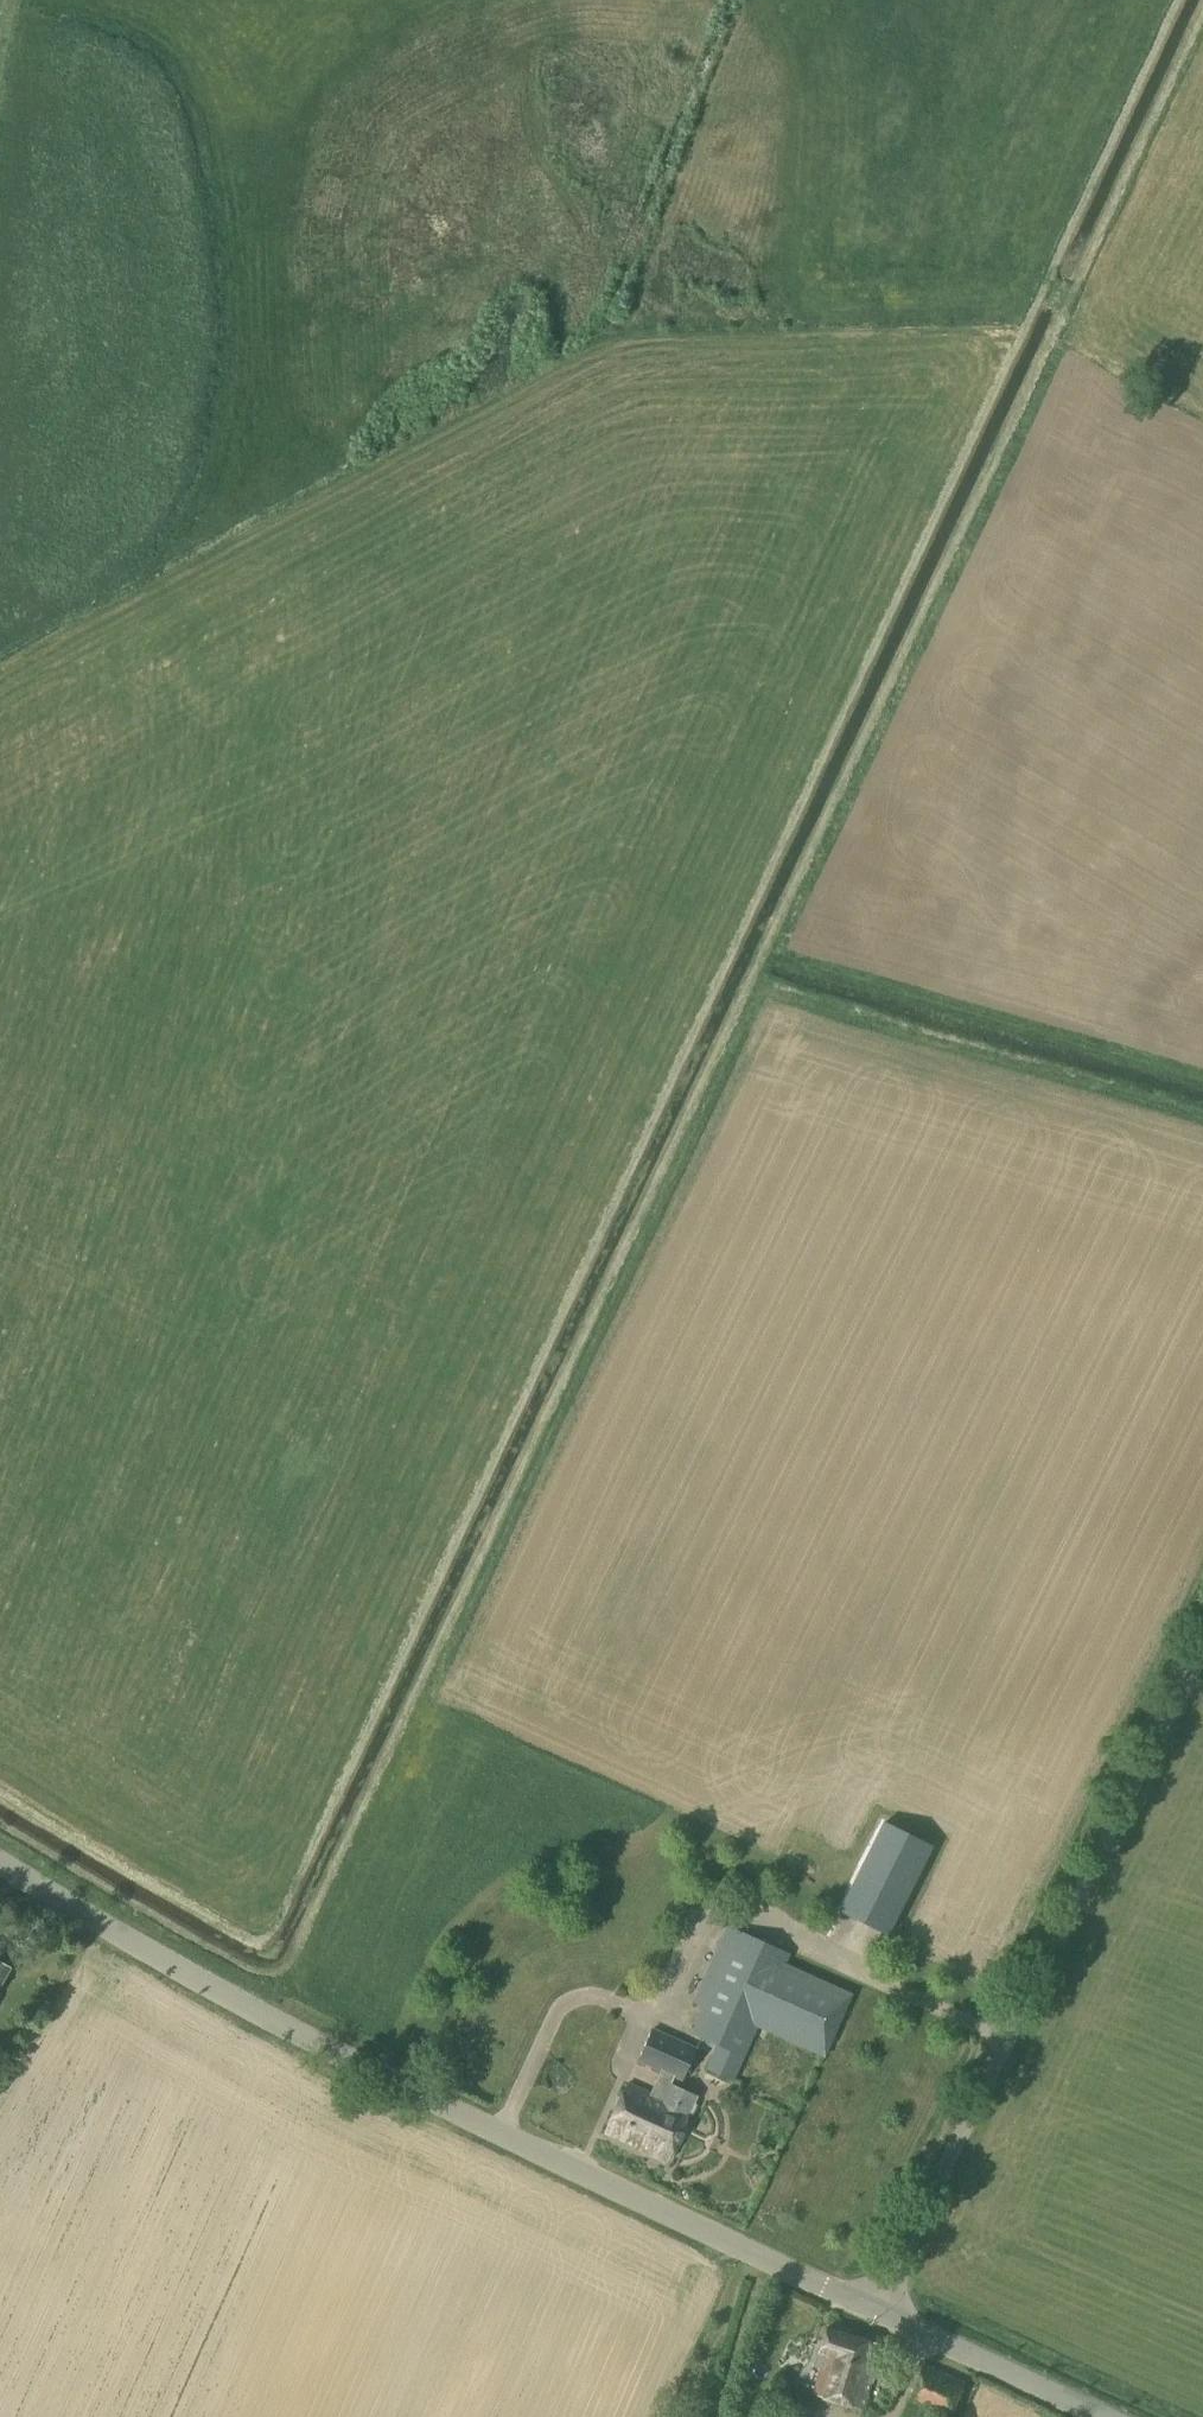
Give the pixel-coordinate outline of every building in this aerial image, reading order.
[(837,1915),(886,1940),(932,1849),(884,1824),(837,1915)] [(689,2034),(714,2045),(703,2070),(731,2082),(755,2028),(823,2058),(852,1993),(785,1963),(789,1954),(725,1926),(691,2002),(701,2007),(689,2034)] [(10,1969),(0,1963),(0,1985),(10,1969)] [(681,2082),(696,2048),(651,2028),(636,2062),(660,2073),(652,2092),(629,2082),(605,2133),(667,2162),(697,2097),(670,2084),(673,2079),(681,2082)] [(862,2411),(883,2346),(826,2328),(814,2367),(818,2368),(810,2395),(862,2411)] [(963,2381),(922,2364),(905,2404),(935,2416),(948,2416),(963,2381)]
